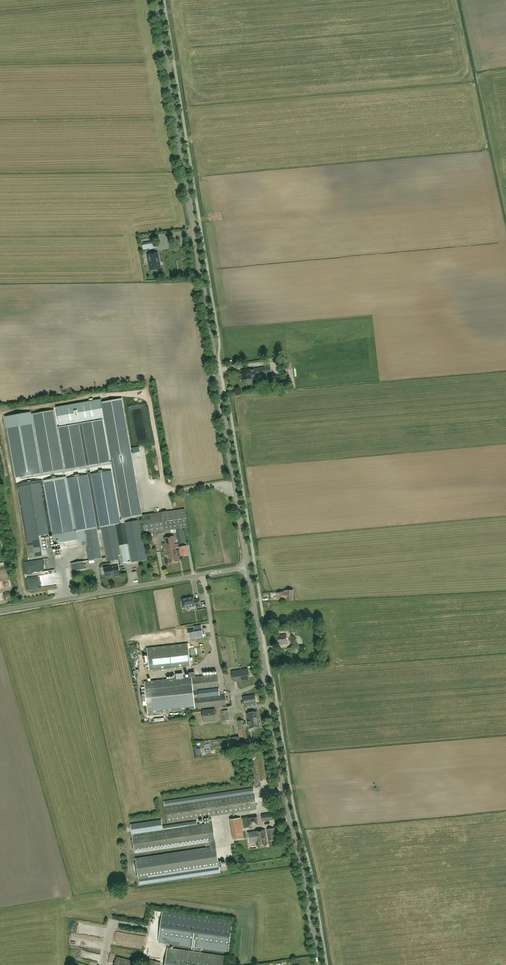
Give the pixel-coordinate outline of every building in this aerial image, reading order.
[(158,252),(147,254),(150,270),(161,269),(158,252)] [(251,370),(251,369),(241,370),(242,379),(252,378),(252,377),(256,377),(256,375),(271,373),(270,366),(255,368),(255,370),(251,370)] [(90,470),(86,470),(87,473),(66,477),(76,529),(75,529),(66,477),(43,481),(53,534),(52,534),(42,481),(16,486),(30,559),(48,555),(47,550),(44,551),(42,538),(54,536),(55,544),(78,540),(77,534),(84,533),(89,561),(101,559),(100,551),(96,528),(97,528),(97,530),(100,530),(100,527),(102,527),(105,550),(107,561),(121,559),(119,545),(121,545),(124,563),(131,562),(127,544),(129,544),(132,562),(147,559),(140,520),(125,523),(124,519),(142,515),(133,461),(138,460),(137,450),(131,451),(122,398),(101,402),(104,418),(121,519),(120,520),(111,469),(90,473),(90,470)] [(90,401),(56,407),(59,425),(104,418),(101,402),(101,399),(93,401),(93,398),(89,399),(90,401)] [(42,474),(65,470),(54,410),(31,414),(42,474)] [(15,478),(42,474),(31,413),(4,418),(15,478)] [(102,419),(58,427),(66,470),(86,466),(86,470),(90,470),(89,466),(109,462),(102,419)] [(185,509),(161,512),(142,515),(145,534),(176,529),(178,544),(186,543),(183,528),(187,527),(185,509)] [(164,537),(165,543),(162,544),(163,550),(166,550),(168,563),(178,561),(178,556),(181,556),(180,553),(178,553),(178,550),(176,550),(174,536),(164,537)] [(179,550),(178,550),(178,553),(180,553),(181,556),(187,555),(186,545),(179,547),(179,550)] [(86,561),(71,563),(72,571),(87,568),(86,565),(84,565),(84,562),(86,562),(86,561)] [(118,565),(104,568),(106,576),(113,575),(113,576),(120,575),(118,565)] [(283,592),(277,593),(278,600),(286,599),(286,600),(292,600),(292,590),(286,590),(286,591),(283,591),(283,592)] [(197,607),(201,607),(200,599),(195,600),(194,600),(194,597),(194,596),(193,596),(193,597),(182,599),(181,599),(182,601),(181,601),(182,605),(183,607),(183,608),(183,607),(195,605),(195,606),(195,605),(196,605),(197,607)] [(202,627),(188,630),(189,638),(203,636),(202,627)] [(286,634),(276,635),(277,643),(281,643),(281,644),(287,643),(286,634)] [(145,664),(149,664),(149,670),(191,666),(188,643),(147,648),(148,654),(144,655),(145,664)] [(233,679),(249,677),(248,668),(231,670),(233,679)] [(145,687),(141,687),(143,705),(148,705),(149,714),(195,708),(226,705),(224,694),(219,695),(199,697),(198,690),(218,688),(217,674),(212,674),(212,672),(205,673),(206,675),(192,677),(192,676),(145,682),(145,687)] [(218,688),(198,690),(199,697),(219,695),(218,688)] [(256,703),(254,694),(243,696),(244,705),(256,703)] [(216,720),(216,717),(215,709),(202,711),(203,721),(216,720)] [(259,723),(257,711),(247,713),(249,726),(249,728),(259,726),(259,725),(260,725),(260,723),(259,723)] [(249,726),(247,713),(246,713),(247,721),(244,721),(244,720),(237,721),(240,737),(246,736),(245,727),(249,726)] [(256,809),(254,793),(253,788),(164,802),(167,823),(256,809)] [(271,813),(262,814),(263,821),(273,820),(271,813)] [(245,816),(247,825),(250,824),(259,822),(258,815),(248,818),(247,816),(245,816)] [(241,817),(231,818),(234,839),(244,837),(241,817)] [(212,823),(197,825),(197,822),(162,827),(161,820),(131,825),(132,835),(135,854),(205,843),(205,846),(210,846),(210,847),(136,858),(140,884),(220,872),(219,867),(222,866),(221,861),(218,861),(212,823)] [(273,828),(267,829),(268,841),(275,840),(273,829),(273,828)] [(257,846),(267,845),(265,829),(255,831),(248,832),(249,842),(250,842),(249,839),(256,838),(257,846)] [(158,942),(228,952),(232,922),(163,912),(158,942)] [(227,957),(168,948),(165,964),(226,964),(227,957)] [(113,964),(134,964),(135,961),(115,957),(113,964)]
